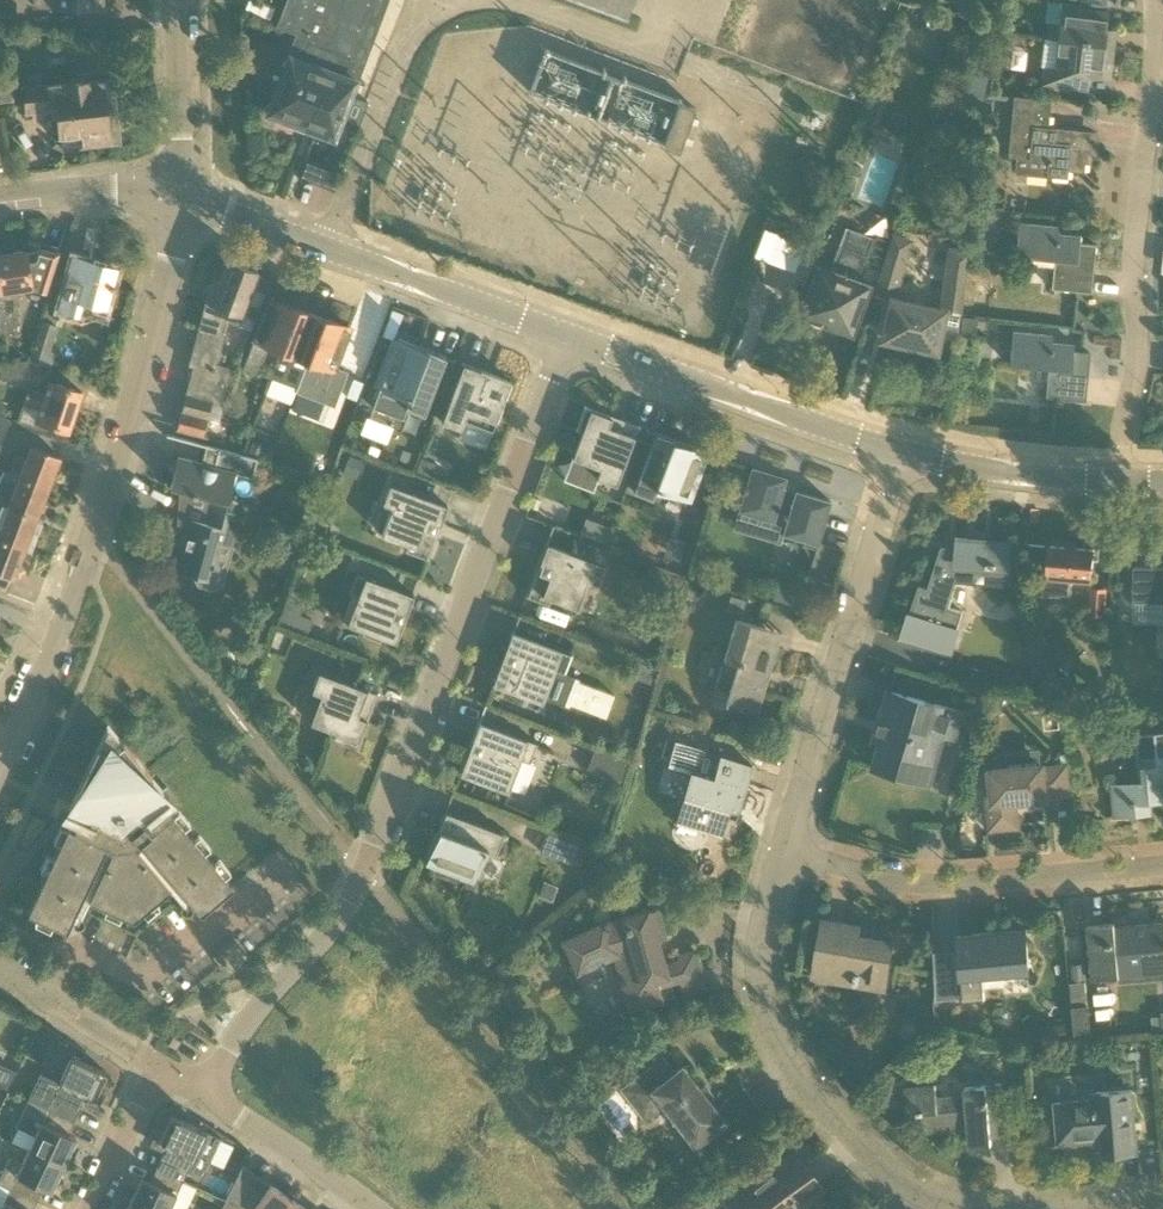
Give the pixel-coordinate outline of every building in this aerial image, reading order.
[(352,94),(387,0),(289,0),(279,26),(299,32),(272,103),(264,109),(268,119),(279,118),(306,128),(319,93),(329,97),(333,87),(352,94)] [(624,13),(629,0),(590,0),(624,13)] [(1048,37),(1115,46),(1117,30),(1107,29),(1109,11),(1091,9),(1091,5),(1063,2),(1060,24),(1050,23),(1048,37)] [(26,22),(25,6),(0,7),(0,22),(26,22)] [(1113,64),(1115,46),(1048,37),(1048,39),(1044,38),(1041,67),(1044,67),(1042,86),(1078,90),(1079,76),(1101,79),(1103,62),(1113,64)] [(988,76),(969,72),(963,103),(982,107),(988,76)] [(14,102),(11,77),(0,79),(0,104),(14,102)] [(115,93),(112,93),(111,87),(89,90),(88,81),(25,88),(28,112),(53,109),(54,115),(59,114),(63,146),(82,144),(83,148),(120,144),(115,93)] [(953,105),(957,89),(945,85),(941,102),(953,105)] [(335,138),(352,94),(333,87),(329,97),(319,93),(306,128),(335,138)] [(360,125),(369,101),(352,94),(343,118),(360,125)] [(1077,130),(1049,128),(1052,101),(1015,97),(1009,158),(1048,162),(1047,177),(1068,179),(1069,172),(1085,173),(1087,146),(1076,144),(1077,130)] [(679,152),(696,109),(680,103),(664,146),(679,152)] [(1081,236),(1058,234),(1059,227),(1019,223),(1016,257),(1055,261),(1052,289),(1089,293),(1092,269),(1094,270),(1096,245),(1080,243),(1081,236)] [(939,309),(896,300),(914,240),(892,233),(874,295),(892,300),(883,339),(936,350),(939,334),(957,338),(971,251),(948,247),(939,309)] [(828,272),(820,269),(804,314),(814,318),(817,322),(836,329),(841,327),(851,331),(868,286),(857,282),(866,256),(864,256),(868,244),(847,236),(842,248),(838,246),(828,272)] [(0,308),(0,338),(20,338),(20,292),(36,289),(48,293),(59,252),(41,247),(40,249),(0,256),(0,289),(1,292),(0,308)] [(87,316),(90,304),(107,308),(112,289),(116,290),(118,286),(113,285),(117,268),(81,259),(74,283),(69,282),(61,310),(79,315),(80,314),(87,316)] [(240,326),(260,274),(228,262),(221,282),(216,280),(208,302),(201,328),(226,334),(223,332),(226,320),(240,326)] [(283,350),(299,309),(271,298),(244,368),(259,374),(270,345),(282,349),(283,350)] [(298,388),(324,318),(299,309),(283,350),(282,349),(271,378),(298,388)] [(336,368),(351,328),(324,318),(298,388),(297,391),(335,406),(347,372),(336,368)] [(979,320),(964,318),(962,333),(977,335),(979,320)] [(30,360),(46,366),(59,327),(43,322),(30,360)] [(223,346),(226,334),(201,328),(197,341),(223,346)] [(1075,345),(1053,342),(1054,335),(1014,331),(1010,366),(1049,370),(1046,398),(1083,401),(1086,378),(1088,378),(1091,353),(1074,352),(1075,345)] [(403,420),(407,409),(425,416),(447,357),(400,339),(394,355),(390,353),(383,371),(387,372),(373,408),(403,420)] [(219,360),(223,346),(197,341),(194,354),(219,360)] [(191,366),(193,367),(195,367),(215,373),(217,364),(218,364),(219,360),(194,354),(191,366)] [(2,381),(31,377),(29,361),(0,365),(2,381)] [(464,365),(443,423),(462,430),(465,421),(493,431),(512,382),(463,363),(463,365),(464,365)] [(211,402),(213,403),(221,405),(234,369),(218,364),(217,364),(215,373),(218,374),(214,388),(211,402)] [(218,374),(215,373),(195,367),(191,381),(214,388),(218,374)] [(69,431),(83,392),(50,381),(46,395),(29,389),(24,402),(41,408),(37,420),(69,431)] [(211,402),(214,388),(191,381),(187,395),(211,402)] [(187,395),(183,412),(209,419),(213,403),(211,402),(187,395)] [(583,433),(573,458),(601,469),(598,478),(617,485),(641,427),(586,406),(577,431),(583,433)] [(204,437),(209,419),(183,412),(178,430),(204,437)] [(0,413),(0,441),(3,442),(12,417),(0,413)] [(385,440),(391,424),(367,414),(361,430),(385,440)] [(657,433),(634,492),(654,499),(657,490),(684,500),(683,501),(685,502),(692,484),(696,486),(703,468),(698,467),(704,451),(657,433)] [(211,507),(227,511),(237,472),(254,477),(259,459),(207,445),(203,463),(179,457),(171,487),(193,493),(192,495),(197,496),(198,494),(213,498),(211,507)] [(11,472),(50,486),(61,457),(33,446),(28,459),(18,455),(11,472)] [(785,525),(783,534),(818,545),(831,501),(785,488),(787,479),(752,468),(747,488),(745,487),(743,492),(745,493),(739,512),(785,525)] [(11,473),(4,471),(0,481),(0,504),(37,518),(50,486),(11,472),(11,473)] [(393,507),(382,536),(409,545),(406,552),(429,560),(450,507),(391,485),(383,504),(393,507)] [(37,518),(0,504),(0,538),(26,548),(37,518)] [(241,515),(227,511),(211,507),(207,523),(187,518),(173,571),(212,581),(216,568),(219,568),(220,562),(218,561),(223,543),(233,546),(241,515)] [(528,531),(549,542),(556,528),(535,517),(528,531)] [(609,528),(586,519),(581,534),(604,542),(609,528)] [(8,593),(13,579),(14,579),(26,548),(0,538),(0,590),(8,593)] [(1015,587),(1016,579),(1018,556),(1009,555),(1010,543),(960,539),(959,548),(942,547),(929,588),(920,585),(903,638),(950,653),(963,611),(949,607),(957,582),(1015,587)] [(605,566),(547,544),(527,597),(550,606),(552,599),(578,609),(589,581),(598,585),(605,566)] [(1073,578),(1092,580),(1095,549),(1051,546),(1049,576),(1044,576),(1042,594),(1071,597),(1073,578)] [(676,594),(683,576),(651,565),(645,583),(676,594)] [(1134,567),(1133,602),(1162,602),(1162,567),(1134,567)] [(416,596),(357,574),(350,593),(359,597),(349,623),(340,620),(339,622),(365,631),(363,636),(381,642),(382,638),(398,644),(416,596)] [(1092,589),(1090,614),(1105,615),(1107,590),(1092,589)] [(743,615),(748,601),(728,595),(724,609),(743,615)] [(314,621),(300,616),(282,609),(277,624),(308,636),(314,621)] [(770,631),(770,629),(735,619),(710,706),(725,710),(726,705),(758,714),(777,650),(782,635),(780,634),(780,632),(773,630),(772,631),(770,631)] [(565,674),(572,655),(513,633),(495,680),(510,686),(509,691),(526,697),(528,693),(545,699),(545,698),(570,708),(571,705),(606,718),(615,696),(579,682),(580,680),(565,674)] [(639,665),(634,678),(653,685),(658,671),(639,665)] [(334,739),(354,747),(358,748),(379,693),(378,693),(377,694),(320,673),(313,692),(322,695),(311,723),(337,733),(334,739)] [(882,741),(874,767),(931,784),(935,770),(923,766),(933,732),(957,739),(965,712),(889,690),(880,722),(891,725),(886,742),(882,741)] [(538,744),(479,722),(461,770),(477,776),(475,780),(493,787),(494,782),(511,788),(522,760),(531,763),(538,744)] [(29,913),(67,931),(84,897),(134,920),(177,885),(184,894),(201,914),(234,887),(164,803),(170,798),(109,724),(98,746),(68,811),(75,814),(29,913)] [(1112,784),(1115,818),(1138,816),(1138,812),(1153,810),(1152,802),(1162,801),(1162,732),(1137,735),(1141,781),(1112,784)] [(666,740),(662,756),(670,758),(675,743),(666,740)] [(675,743),(670,758),(668,766),(690,773),(675,823),(723,837),(731,809),(739,812),(753,765),(675,742),(675,743)] [(595,751),(588,770),(622,781),(628,763),(595,751)] [(989,802),(992,829),(1019,827),(1016,801),(1047,798),(1047,797),(1071,795),(1068,764),(1044,767),(1044,765),(991,770),(994,802),(989,802)] [(504,834),(445,812),(427,859),(443,865),(441,869),(459,876),(460,871),(478,878),(479,876),(478,876),(488,849),(497,853),(504,834)] [(575,863),(580,847),(547,836),(542,852),(575,863)] [(677,975),(684,996),(706,989),(695,951),(677,956),(679,960),(665,965),(657,940),(665,937),(657,908),(606,922),(564,942),(578,974),(615,958),(631,1012),(664,1002),(658,980),(677,975)] [(860,926),(825,920),(815,976),(859,984),(860,977),(887,982),(894,942),(858,935),(860,926)] [(1116,927),(1115,923),(1088,925),(1092,980),(1120,977),(1121,982),(1162,979),(1162,923),(1116,927)] [(996,931),(979,933),(979,934),(958,936),(964,1001),(986,999),(984,975),(1030,971),(1027,930),(996,933),(996,931)] [(236,938),(213,955),(220,963),(230,977),(254,957),(250,953),(236,938)] [(1069,965),(1071,984),(1085,982),(1083,963),(1069,965)] [(1073,1038),(1090,1036),(1087,1007),(1070,1009),(1073,1038)] [(1153,1016),(1155,1032),(1162,1031),(1162,1021),(1162,1015),(1153,1016)] [(49,1048),(55,1036),(41,1030),(35,1043),(49,1048)] [(101,1089),(108,1074),(72,1057),(60,1083),(41,1074),(28,1101),(48,1110),(75,1123),(87,1097),(99,1103),(105,1091),(101,1089)] [(699,1144),(709,1157),(764,1115),(743,1088),(716,1110),(683,1067),(675,1073),(664,1058),(622,1090),(645,1121),(663,1107),(695,1147),(699,1144)] [(0,1067),(0,1088),(7,1091),(17,1071),(2,1064),(0,1067)] [(992,1137),(1007,1136),(1002,1083),(987,1085),(987,1086),(965,1087),(966,1096),(937,1098),(936,1086),(905,1088),(908,1115),(923,1113),(925,1132),(969,1128),(971,1146),(992,1144),(992,1137)] [(1105,1154),(1138,1151),(1133,1090),(1094,1093),(1094,1099),(1056,1103),(1059,1143),(1104,1139),(1105,1154)] [(16,1127),(36,1137),(29,1150),(65,1166),(77,1140),(69,1136),(75,1123),(48,1110),(28,1101),(16,1127)] [(167,1147),(165,1153),(157,1170),(183,1182),(195,1158),(210,1165),(223,1139),(172,1115),(164,1131),(161,1129),(155,1141),(167,1147)] [(65,1166),(29,1150),(23,1164),(10,1159),(0,1181),(0,1185),(11,1190),(38,1202),(44,1189),(53,1193),(65,1166)] [(737,1208),(801,1208),(825,1190),(796,1153),(732,1201),(737,1208)] [(183,1182),(157,1170),(151,1182),(142,1178),(130,1205),(138,1208),(171,1208),(183,1182)] [(239,1176),(238,1176),(223,1208),(285,1208),(292,1199),(271,1185),(264,1194),(239,1176)] [(38,1202),(11,1190),(2,1208),(34,1208),(38,1202)] [(292,1199),(285,1208),(306,1208),(292,1199)]
